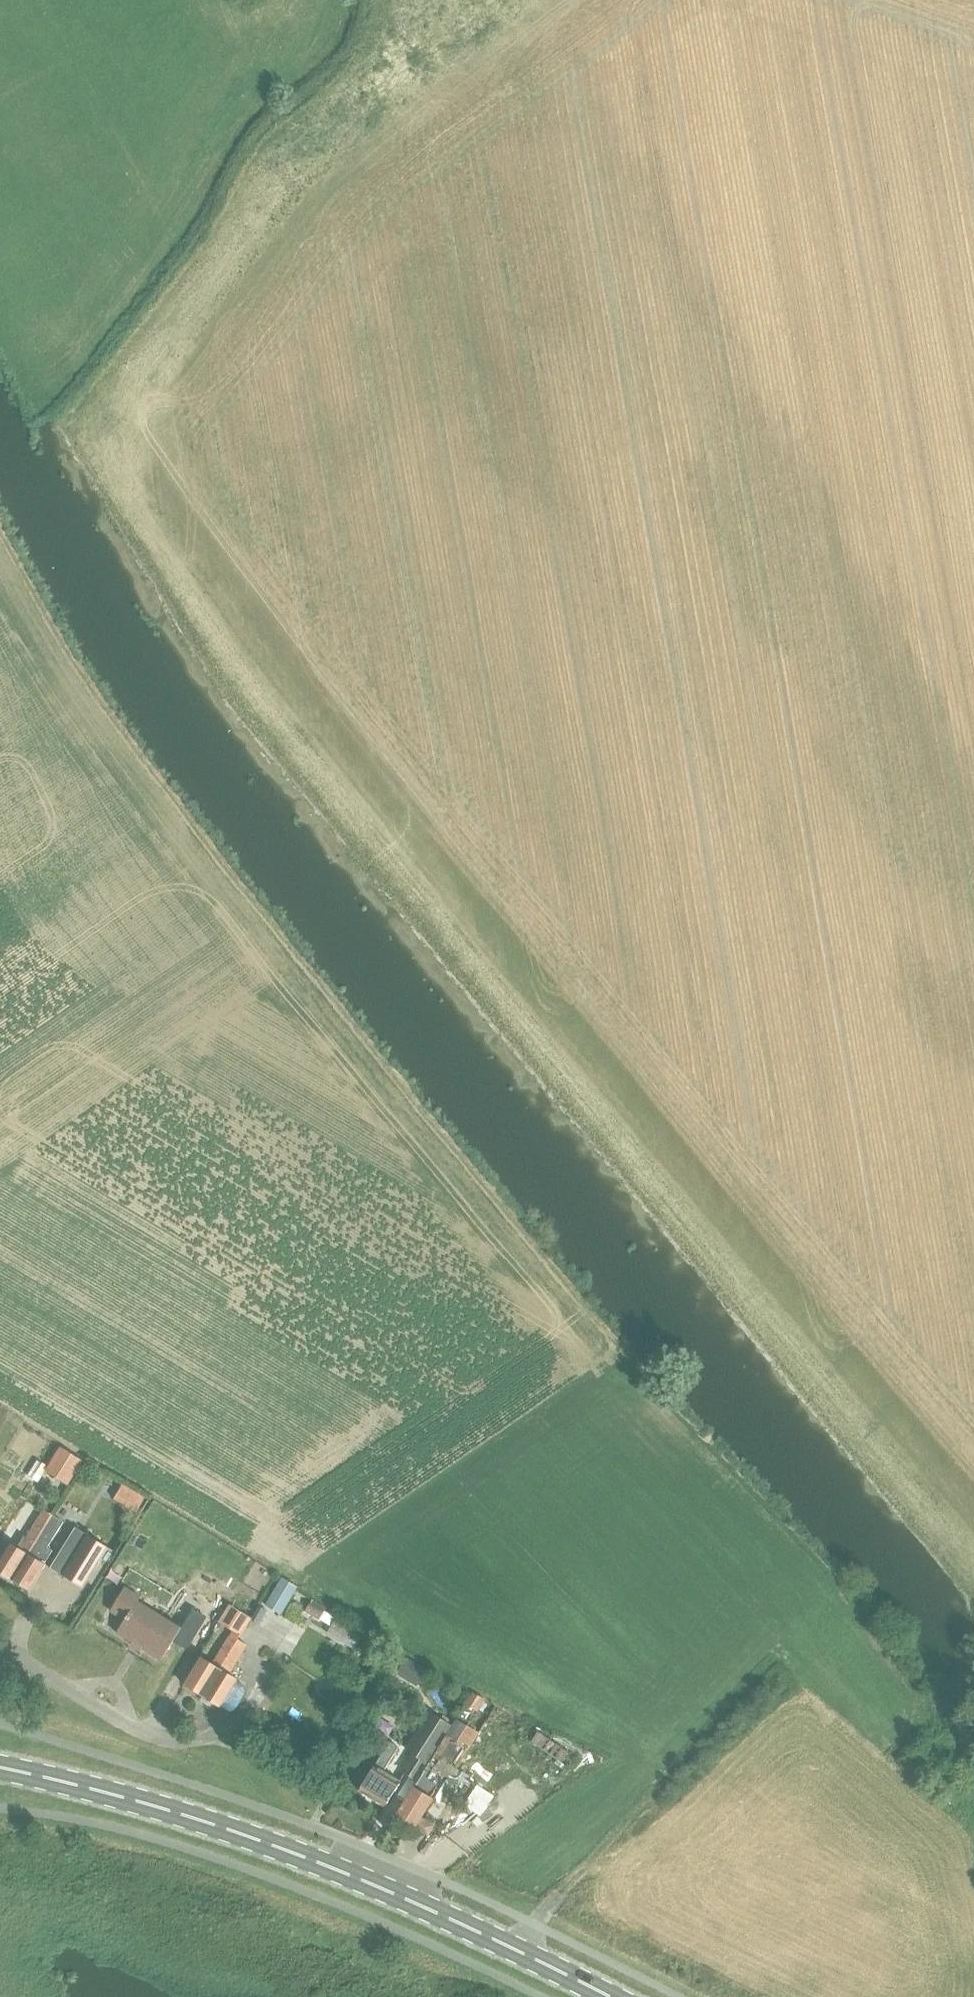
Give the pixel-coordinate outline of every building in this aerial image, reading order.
[(47,1470),(69,1484),(82,1462),(60,1448),(47,1470)] [(11,1578),(51,1515),(43,1509),(26,1537),(24,1536),(17,1547),(9,1542),(0,1557),(0,1571),(11,1578)] [(51,1515),(11,1578),(30,1590),(46,1565),(45,1564),(53,1551),(47,1548),(63,1522),(51,1515)] [(50,1567),(66,1578),(82,1587),(107,1546),(76,1526),(50,1567)] [(283,1579),(267,1606),(281,1614),(297,1587),(283,1579)] [(125,1587),(112,1609),(127,1618),(117,1633),(162,1661),(182,1628),(138,1602),(141,1597),(125,1587)] [(313,1600),(305,1614),(319,1622),(327,1608),(313,1600)] [(201,1658),(184,1685),(203,1696),(221,1707),(222,1707),(230,1711),(233,1711),(237,1709),(245,1694),(246,1691),(245,1687),(237,1682),(237,1681),(228,1675),(246,1646),(238,1640),(252,1618),(231,1605),(220,1622),(233,1631),(212,1665),(201,1658)] [(267,1611),(260,1607),(253,1620),(260,1624),(267,1611)] [(339,1615),(331,1629),(357,1645),(366,1631),(339,1615)] [(405,1659),(396,1675),(416,1686),(425,1671),(405,1659)] [(414,1755),(404,1772),(417,1780),(418,1780),(430,1761),(431,1762),(434,1757),(447,1735),(452,1727),(432,1714),(415,1740),(414,1739),(407,1750),(414,1755)] [(469,1748),(447,1735),(434,1757),(455,1770),(469,1748)] [(548,1764),(556,1752),(537,1739),(529,1751),(548,1764)] [(359,1791),(385,1808),(401,1782),(384,1771),(399,1748),(390,1742),(359,1791)] [(435,1801),(431,1798),(443,1778),(433,1772),(437,1765),(431,1762),(430,1761),(418,1780),(417,1780),(396,1815),(416,1827),(432,1801),(434,1802),(435,1801)] [(473,1794),(489,1805),(500,1789),(484,1778),(473,1794)] [(474,1857),(466,1867),(471,1871),(480,1862),(474,1857)]
